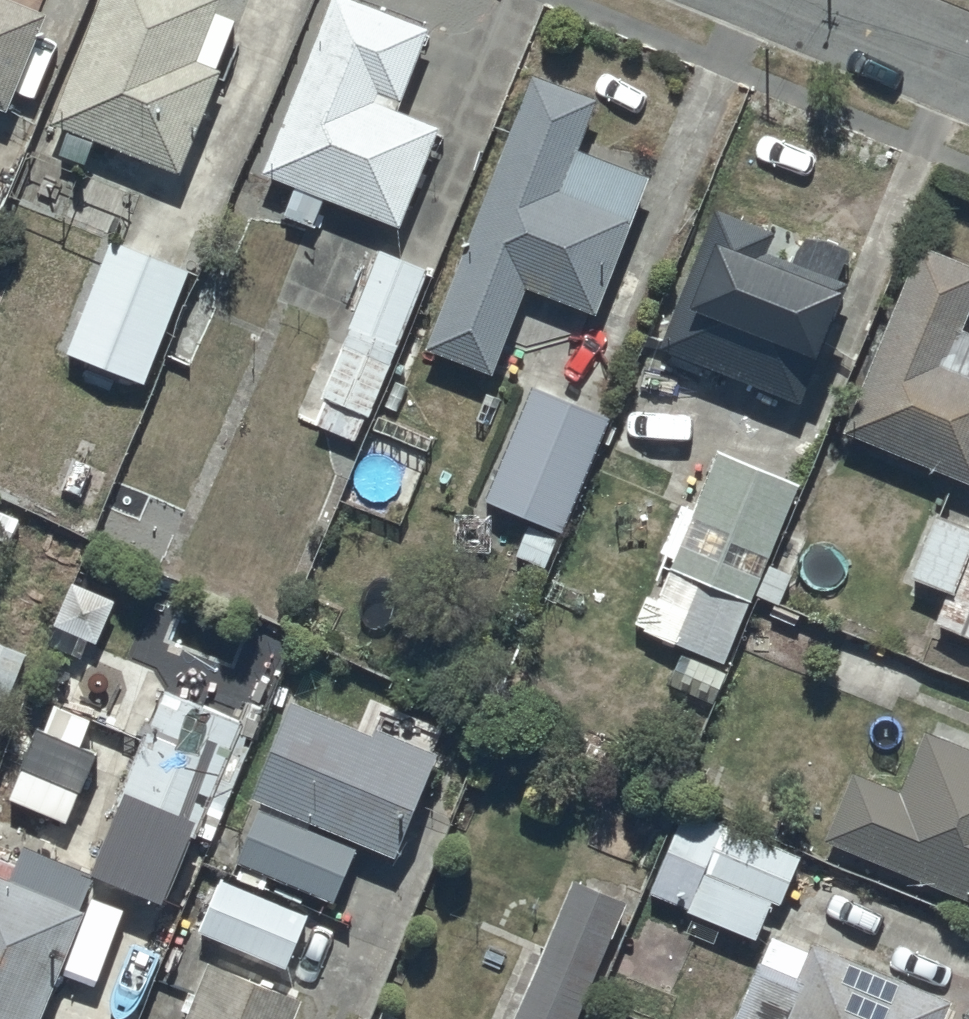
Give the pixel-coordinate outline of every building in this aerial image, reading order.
[(6,104),(46,7),(28,0),(0,0),(0,102),(6,104)] [(52,117),(91,133),(81,157),(109,168),(119,143),(177,167),(219,63),(216,62),(235,15),(213,7),(216,0),(98,0),(52,117)] [(261,167),(294,181),(282,210),(313,223),(326,191),(399,221),(440,120),(394,101),(426,22),(371,0),(327,0),(261,167)] [(533,67),(426,340),(493,366),(526,282),(593,308),(630,212),(559,184),(595,91),(533,67)] [(715,199),(658,340),(673,346),(664,369),(708,387),(709,383),(723,389),(730,371),(796,398),(845,276),(839,274),(851,244),(803,225),(791,253),(768,244),(776,224),(715,199)] [(113,234),(66,347),(144,378),(188,265),(113,234)] [(919,238),(843,426),(968,474),(968,312),(967,311),(968,304),(968,258),(919,238)] [(325,394),(313,419),(354,437),(428,266),(384,246),(319,392),(325,394)] [(532,380),(484,493),(532,513),(516,550),(546,563),(610,413),(532,380)] [(719,444),(657,595),(687,607),(674,639),(731,662),(757,598),(751,595),(799,476),(719,444)] [(934,505),(909,568),(949,585),(936,618),(968,632),(968,519),(934,505)] [(26,648),(0,638),(0,712),(26,648)] [(168,681),(116,797),(193,832),(194,829),(211,837),(257,734),(239,726),(244,715),(168,681)] [(262,795),(235,854),(332,899),(361,837),(389,850),(438,746),(376,717),(371,729),(292,692),(247,789),(262,795)] [(823,835),(968,895),(968,747),(926,729),(903,787),(854,767),(823,835)] [(687,802),(648,885),(754,934),(772,895),(780,899),(801,854),(687,802)] [(84,904),(76,900),(90,870),(31,844),(18,875),(0,868),(0,1018),(37,1018),(84,904)] [(220,872),(197,926),(285,963),(308,909),(220,872)] [(511,1018),(573,1018),(625,898),(573,875),(511,1018)] [(730,1018),(951,1018),(940,1014),(948,997),(810,935),(795,969),(760,953),(730,1018)] [(182,1018),(288,1018),(300,991),(209,954),(182,1018)]
